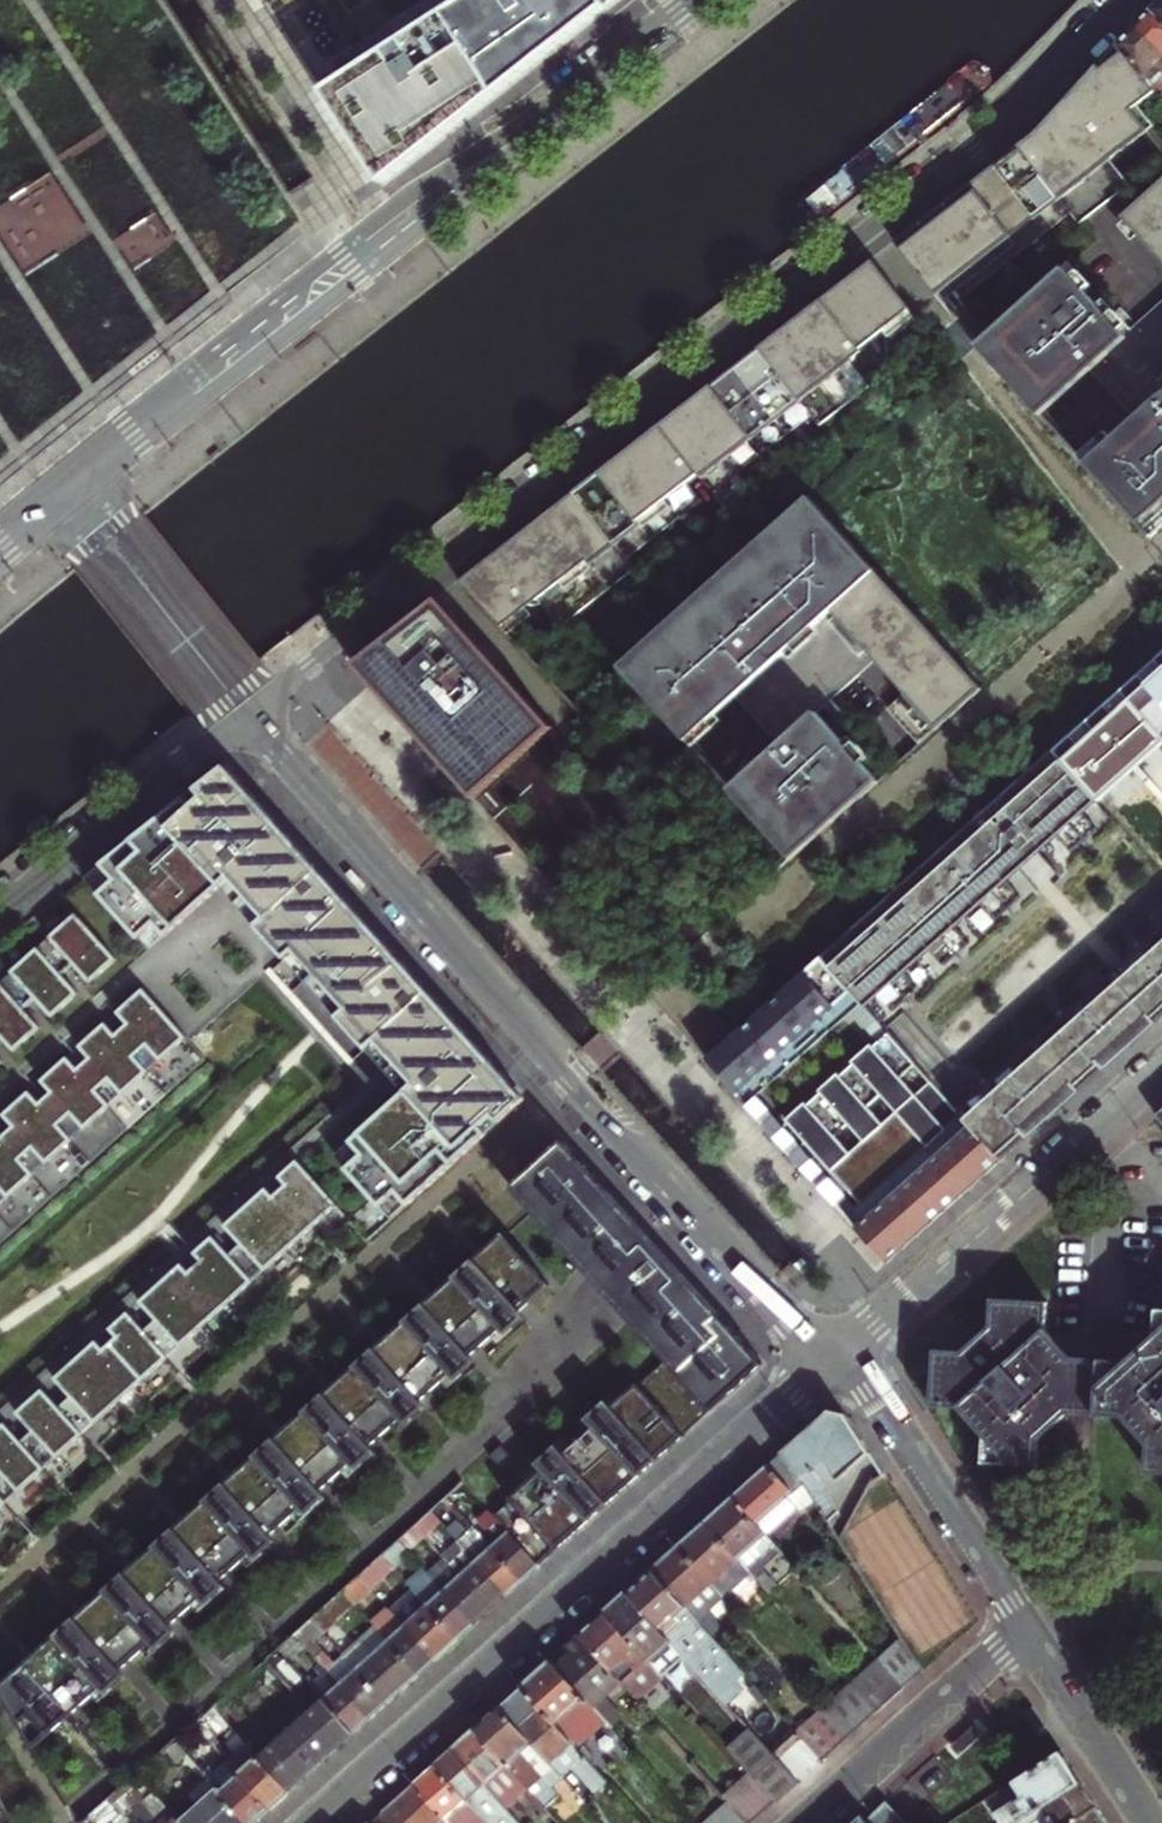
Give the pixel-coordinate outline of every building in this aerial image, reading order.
[(613,0),(459,0),(333,81),(392,174),(482,104),(518,75),(549,51),(575,30),(613,0)] [(1151,13),(1161,24),(1161,1),(1151,13)] [(1135,29),(1161,56),(1161,24),(1151,13),(1144,20),(1135,29)] [(1135,29),(1128,37),(1120,45),(1121,45),(1158,93),(1160,95),(1161,93),(1161,56),(1135,29)] [(1158,93),(1121,45),(1120,46),(1121,47),(1113,55),(1105,63),(1111,68),(1106,73),(1100,66),(1055,113),(1029,139),(895,243),(935,294),(937,294),(955,320),(969,310),(960,299),(1070,211),(1079,222),(1129,182),(1110,157),(1148,127),(1153,122),(1142,108),(1150,101),(1158,93)] [(1122,218),(1151,251),(1153,249),(1161,260),(1161,182),(1122,218)] [(497,554),(462,581),(500,628),(525,609),(529,613),(540,604),(537,600),(586,559),(590,564),(758,425),(754,420),(843,353),(847,357),(909,307),(872,260),(831,293),(771,340),(746,359),(723,377),(700,395),(653,431),(563,502),(541,519),(497,554)] [(976,348),(1038,417),(1088,373),(1132,421),(1110,441),(1104,435),(1085,451),(1090,457),(1082,465),(1149,540),(1161,528),(1161,306),(1126,338),(1123,334),(1129,328),(1117,315),(1111,320),(1087,294),(1094,288),(1081,274),(1074,280),(1064,269),(976,348)] [(809,498),(618,667),(685,741),(735,696),(779,747),(728,790),(792,862),(878,783),(772,664),(840,603),(884,653),(873,663),(935,732),(981,690),(809,498)] [(413,619),(352,666),(446,771),(471,799),(548,730),(435,602),(413,619)] [(1051,754),(1095,804),(1101,810),(1161,757),(1161,655),(1051,754)] [(1051,754),(818,962),(847,994),(861,1010),(876,996),(890,1012),(916,990),(902,974),(929,951),(943,967),(967,945),(953,929),(980,906),(994,922),(1019,900),(1005,883),(1058,837),(1072,854),(1096,832),(1082,816),(1095,804),(1051,754)] [(211,799),(180,826),(190,838),(227,881),(262,921),(319,871),(220,759),(195,781),(211,799)] [(195,781),(134,832),(151,852),(161,863),(190,838),(180,826),(211,799),(195,781)] [(151,852),(134,832),(100,861),(109,873),(93,887),(140,939),(156,925),(166,936),(180,923),(132,868),(151,852)] [(151,852),(132,868),(180,923),(218,889),(227,881),(190,838),(161,863),(151,852)] [(100,861),(82,876),(93,887),(109,873),(100,861)] [(262,921),(253,929),(279,958),(289,950),(339,1006),(330,1014),(361,1049),(371,1041),(427,990),(319,871),(262,921)] [(218,889),(253,929),(262,921),(227,881),(218,889)] [(109,919),(89,896),(72,910),(92,933),(109,919)] [(0,979),(0,1067),(3,1064),(10,1058),(41,1030),(48,1024),(79,996),(85,990),(115,963),(71,914),(0,979)] [(156,925),(140,939),(150,950),(166,936),(156,925)] [(1114,1061),(1161,1019),(1161,928),(1069,1011),(1114,1061)] [(279,958),(330,1014),(339,1006),(289,950),(279,958)] [(847,994),(818,962),(704,1062),(733,1095),(847,994)] [(183,1038),(139,989),(116,1010),(119,1014),(127,1023),(112,1035),(101,1023),(76,1046),(78,1048),(87,1059),(74,1070),(63,1058),(39,1080),(42,1084),(50,1093),(36,1105),(24,1093),(0,1115),(4,1119),(11,1127),(0,1137),(0,1204),(183,1038)] [(525,1100),(427,990),(371,1041),(412,1087),(403,1095),(334,1157),(391,1221),(525,1100)] [(1024,1142),(1114,1061),(1069,1011),(953,1114),(998,1165),(1024,1142)] [(912,1068),(885,1037),(869,1051),(867,1049),(850,1064),(852,1066),(838,1079),(836,1076),(817,1093),(819,1095),(805,1108),(803,1105),(785,1122),(830,1173),(848,1157),(833,1139),(846,1127),(862,1145),(881,1128),(865,1110),(878,1098),(894,1116),(913,1099),(897,1081),(912,1068)] [(403,1095),(412,1087),(371,1041),(361,1049),(403,1095)] [(998,1165),(953,1114),(928,1085),(913,1099),(894,1116),(881,1128),(862,1145),(848,1157),(830,1173),(785,1122),(769,1136),(885,1266),(998,1165)] [(665,1361),(711,1413),(763,1366),(749,1350),(632,1220),(601,1187),(562,1142),(510,1188),(589,1276),(665,1361)] [(264,1187),(223,1225),(239,1244),(227,1254),(254,1284),(338,1209),(294,1159),(276,1176),(283,1184),(271,1195),(264,1187)] [(180,1264),(139,1302),(155,1320),(181,1349),(254,1284),(227,1254),(211,1236),(192,1253),(199,1261),(187,1272),(180,1264)] [(498,1238),(474,1260),(519,1314),(546,1289),(498,1238)] [(474,1260),(455,1276),(501,1330),(506,1335),(524,1318),(519,1314),(474,1260)] [(455,1276),(422,1306),(468,1360),(501,1330),(455,1276)] [(1070,1414),(1098,1416),(1102,1360),(1072,1358),(1048,1330),(1050,1303),(993,1300),(991,1327),(963,1352),(936,1350),(933,1405),(961,1407),(987,1437),(985,1463),(1039,1467),(1042,1439),(1070,1414)] [(422,1306),(403,1323),(450,1377),(454,1382),(473,1365),(468,1360),(422,1306)] [(1098,1416),(1125,1417),(1150,1446),(1148,1473),(1161,1474),(1161,1309),(1159,1309),(1158,1336),(1129,1362),(1102,1360),(1098,1416)] [(116,1337),(103,1350),(137,1389),(169,1360),(143,1331),(127,1313),(108,1329),(116,1337)] [(155,1320),(143,1331),(169,1360),(181,1349),(155,1320)] [(403,1323),(374,1349),(421,1404),(450,1377),(403,1323)] [(95,1341),(54,1379),(70,1397),(96,1425),(137,1389),(103,1350),(95,1341)] [(374,1349),(355,1366),(402,1420),(406,1425),(425,1408),(421,1404),(374,1349)] [(711,1413),(665,1361),(638,1386),(683,1438),(711,1413)] [(355,1366),(325,1392),(373,1447),(402,1420),(355,1366)] [(637,1385),(612,1408),(658,1460),(683,1438),(638,1386),(637,1385)] [(42,1390),(16,1413),(33,1432),(58,1459),(84,1436),(59,1408),(42,1390)] [(325,1392),(307,1408),(354,1463),(358,1468),(377,1451),(373,1447),(325,1392)] [(70,1397),(59,1408),(84,1436),(96,1425),(70,1397)] [(587,1422),(591,1426),(638,1479),(658,1460),(612,1408),(607,1403),(587,1422)] [(307,1408),(269,1443),(315,1499),(354,1463),(307,1408)] [(827,1413),(782,1454),(812,1500),(825,1520),(838,1510),(830,1489),(840,1480),(862,1501),(888,1482),(846,1416),(838,1415),(827,1413)] [(0,1428),(0,1471),(20,1493),(46,1470),(21,1442),(5,1424),(0,1428)] [(591,1426),(562,1452),(609,1505),(638,1479),(591,1426)] [(33,1432),(21,1442),(46,1470),(58,1459),(33,1432)] [(269,1443),(249,1460),(296,1515),(300,1520),(318,1503),(315,1499),(269,1443)] [(538,1465),(542,1470),(589,1522),(609,1505),(562,1452),(558,1448),(538,1465)] [(756,1477),(732,1499),(766,1537),(797,1508),(800,1511),(812,1500),(782,1454),(756,1477)] [(249,1460),(219,1486),(267,1542),(296,1515),(249,1460)] [(542,1470),(512,1496),(560,1549),(589,1522),(542,1470)] [(8,1504),(20,1493),(0,1471),(0,1495),(8,1504)] [(219,1486),(200,1504),(248,1559),(252,1563),(271,1546),(267,1542),(219,1486)] [(8,1504),(0,1495),(0,1511),(8,1504)] [(512,1496),(490,1516),(537,1569),(560,1549),(512,1496)] [(719,1510),(705,1524),(751,1575),(768,1593),(774,1588),(759,1570),(779,1552),(766,1537),(732,1499),(719,1510)] [(200,1504),(171,1530),(219,1585),(248,1559),(200,1504)] [(427,1512),(413,1525),(422,1537),(437,1523),(427,1512)] [(490,1549),(521,1584),(530,1576),(537,1569),(490,1516),(486,1512),(476,1521),(496,1544),(490,1549)] [(455,1544),(504,1599),(511,1592),(521,1584),(490,1549),(484,1555),(455,1522),(444,1531),(455,1544)] [(693,1534),(678,1547),(725,1599),(751,1575),(705,1524),(693,1534)] [(171,1530),(152,1547),(200,1602),(204,1606),(223,1589),(219,1585),(171,1530)] [(395,1541),(380,1555),(393,1570),(397,1574),(413,1560),(395,1541)] [(458,1577),(489,1612),(497,1606),(504,1599),(455,1544),(445,1553),(463,1573),(458,1577)] [(152,1547),(123,1573),(171,1628),(200,1602),(152,1547)] [(666,1559),(650,1572),(691,1617),(703,1606),(709,1613),(725,1599),(678,1547),(666,1559)] [(380,1555),(355,1577),(368,1592),(393,1570),(380,1555)] [(429,1578),(472,1628),(480,1620),(489,1612),(458,1577),(446,1563),(429,1578)] [(413,1593),(456,1642),(463,1636),(472,1628),(429,1578),(421,1570),(406,1584),(413,1593)] [(641,1581),(625,1595),(670,1643),(722,1700),(746,1677),(712,1640),(691,1617),(650,1572),(641,1581)] [(123,1573),(105,1589),(153,1645),(171,1628),(123,1573)] [(355,1577),(341,1590),(354,1604),(368,1592),(355,1577)] [(105,1589),(69,1620),(119,1675),(153,1645),(105,1589)] [(341,1590),(324,1605),(337,1619),(354,1604),(341,1590)] [(389,1614),(432,1663),(445,1652),(456,1642),(413,1593),(389,1614)] [(618,1602),(605,1614),(648,1662),(670,1643),(625,1595),(618,1602)] [(324,1605),(308,1619),(321,1634),(337,1619),(324,1605)] [(703,1606),(691,1617),(712,1640),(724,1629),(709,1613),(703,1606)] [(376,1629),(418,1676),(425,1669),(432,1663),(389,1614),(386,1611),(371,1624),(376,1629)] [(593,1624),(579,1637),(620,1682),(637,1702),(663,1678),(648,1662),(605,1614),(593,1624)] [(308,1619),(292,1634),(302,1645),(305,1648),(321,1634),(308,1619)] [(69,1620),(51,1636),(100,1692),(104,1697),(123,1680),(119,1675),(69,1620)] [(360,1644),(401,1691),(410,1683),(418,1676),(376,1629),(360,1644)] [(302,1645),(292,1634),(275,1649),(285,1660),(302,1645)] [(0,1682),(0,1691),(33,1748),(100,1692),(51,1636),(0,1682)] [(570,1654),(555,1668),(605,1724),(612,1731),(625,1719),(605,1696),(620,1682),(579,1637),(571,1644),(566,1649),(570,1654)] [(923,1672),(902,1639),(877,1661),(903,1690),(923,1672)] [(344,1659),(385,1705),(393,1698),(401,1691),(360,1644),(344,1659)] [(328,1674),(369,1720),(375,1714),(385,1705),(344,1659),(328,1674)] [(876,1715),(903,1690),(877,1661),(850,1686),(876,1715)] [(536,1676),(521,1689),(576,1750),(605,1724),(555,1668),(550,1663),(536,1676)] [(271,1677),(261,1666),(240,1686),(250,1697),(271,1677)] [(314,1692),(352,1735),(361,1727),(369,1720),(328,1674),(311,1689),(314,1692)] [(851,1737),(876,1715),(850,1686),(825,1709),(851,1737)] [(511,1698),(498,1710),(554,1771),(562,1780),(573,1770),(596,1795),(607,1784),(576,1750),(521,1689),(511,1698)] [(258,1760),(287,1793),(321,1763),(352,1735),(314,1692),(309,1697),(316,1705),(258,1760)] [(227,1697),(216,1707),(224,1716),(235,1706),(227,1697)] [(224,1764),(266,1812),(277,1802),(287,1793),(258,1760),(246,1746),(233,1758),(215,1739),(229,1727),(211,1706),(190,1725),(224,1764)] [(823,1762),(851,1737),(825,1709),(797,1733),(823,1762)] [(474,1732),(546,1811),(560,1797),(544,1780),(554,1771),(498,1710),(487,1720),(474,1732)] [(777,1804),(799,1783),(749,1729),(727,1749),(751,1775),(777,1804)] [(464,1741),(452,1751),(504,1808),(522,1793),(541,1815),(546,1811),(474,1732),(464,1741)] [(247,1822),(254,1822),(259,1818),(266,1812),(224,1764),(212,1774),(206,1767),(208,1766),(179,1735),(173,1740),(187,1754),(209,1780),(247,1822)] [(187,1754),(173,1740),(164,1748),(177,1763),(187,1754)] [(434,1767),(484,1822),(517,1822),(504,1808),(452,1751),(444,1759),(434,1767)] [(999,1822),(1019,1822),(1081,1783),(1074,1772),(1061,1753),(1013,1783),(1022,1797),(994,1815),(999,1822)] [(414,1786),(448,1822),(484,1822),(434,1767),(425,1776),(414,1786)] [(777,1804),(751,1775),(725,1799),(729,1803),(746,1822),(755,1822),(777,1804)] [(179,1822),(247,1822),(209,1780),(191,1796),(198,1803),(177,1821),(179,1822)] [(1097,1808),(1091,1798),(1081,1783),(1019,1822),(1073,1822),(1097,1808)] [(373,1822),(448,1822),(414,1786),(394,1804),(373,1822)] [(177,1821),(152,1793),(133,1810),(144,1822),(179,1822),(177,1821)] [(0,1801),(0,1822),(13,1822),(0,1801)] [(729,1803),(707,1822),(746,1822),(729,1803)] [(883,1803),(865,1822),(901,1822),(883,1803)] [(1097,1808),(1073,1822),(1107,1822),(1097,1808)]
